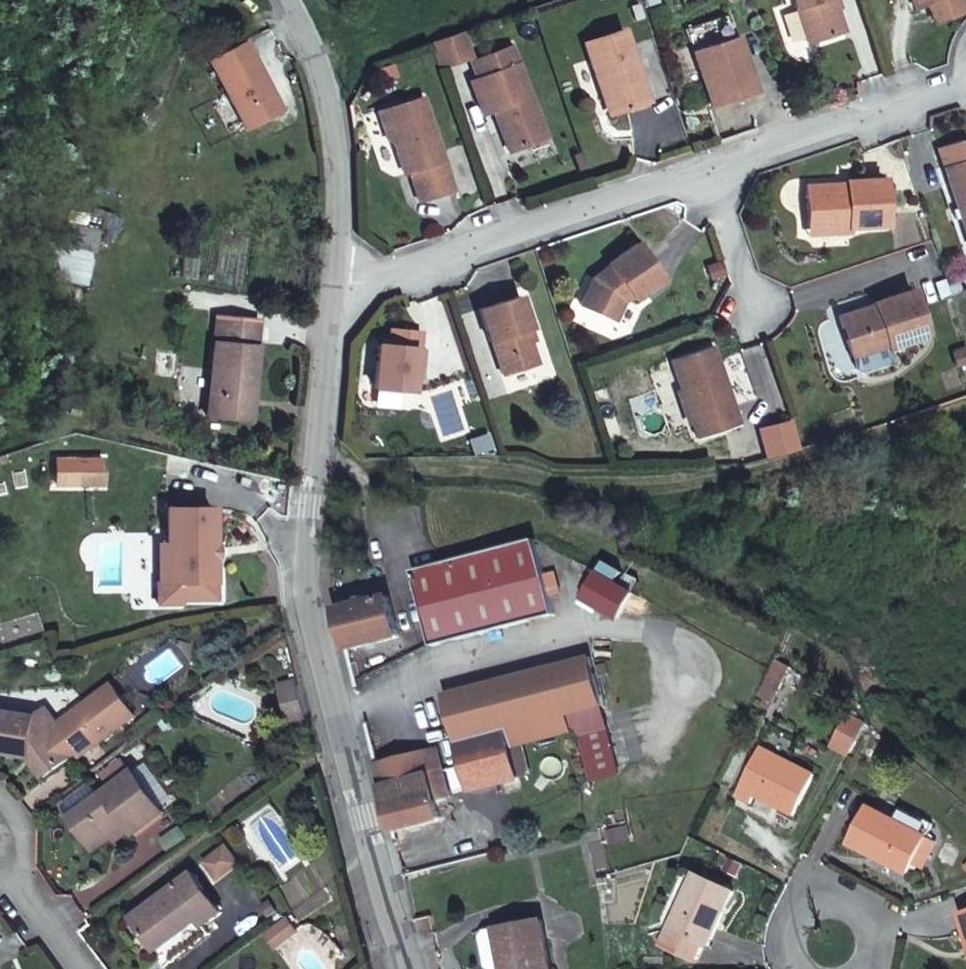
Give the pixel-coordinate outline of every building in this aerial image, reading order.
[(813,41),(848,28),(837,0),(798,0),(813,41)] [(691,28),(699,51),(720,105),(762,90),(732,12),(691,28)] [(654,99),(627,29),(590,44),(603,80),(609,78),(621,111),(654,99)] [(437,46),(446,71),(474,61),(465,36),(437,46)] [(486,119),(496,115),(503,112),(507,121),(499,124),(511,155),(543,142),(510,53),(472,68),(478,85),(474,86),(486,119)] [(424,103),(387,118),(398,147),(410,181),(416,179),(426,207),(458,195),(424,103)] [(503,112),(496,115),(499,124),(507,121),(503,112)] [(398,147),(387,118),(381,120),(392,150),(398,147)] [(944,154),(965,210),(965,146),(944,154)] [(813,193),(820,239),(860,234),(896,229),(888,182),(813,193)] [(860,234),(820,239),(821,243),(861,238),(860,234)] [(630,308),(642,298),(645,302),(671,281),(643,245),(616,266),(618,269),(599,285),(588,311),(623,325),(630,308)] [(262,296),(218,286),(213,328),(209,363),(253,368),(262,296)] [(493,304),(505,338),(508,338),(520,369),(556,356),(543,323),(545,323),(533,289),(493,304)] [(882,305),(883,308),(850,321),(864,358),(897,345),(899,350),(937,335),(919,291),(882,305)] [(429,376),(430,356),(426,356),(426,340),(396,339),(396,356),(385,356),(383,400),(422,401),(422,376),(429,376)] [(725,346),(704,354),(685,360),(712,437),(752,422),(725,346)] [(421,453),(434,453),(434,444),(421,444),(421,453)] [(113,459),(88,459),(88,484),(105,484),(105,472),(113,472),(113,459)] [(176,585),(218,583),(216,511),(176,512),(176,547),(176,585)] [(559,622),(540,545),(415,575),(433,652),(559,622)] [(168,585),(176,585),(176,547),(167,547),(168,585)] [(602,607),(617,582),(600,573),(586,597),(602,607)] [(634,592),(617,582),(602,607),(621,617),(634,592)] [(392,602),(338,615),(347,650),(401,637),(392,602)] [(469,776),(472,790),(521,778),(514,747),(582,730),(595,782),(624,774),(595,657),(448,695),(469,776)] [(85,747),(88,751),(143,712),(120,681),(65,720),(53,703),(41,713),(0,709),(0,749),(36,753),(50,774),(85,747)] [(293,720),(306,716),(299,686),(286,690),(293,720)] [(791,817),(812,774),(761,748),(737,798),(749,804),(751,797),(791,817)] [(376,765),(393,832),(443,819),(438,799),(451,796),(447,781),(439,750),(376,765)] [(98,780),(108,795),(128,779),(118,765),(98,780)] [(134,837),(163,816),(133,776),(128,779),(108,795),(71,823),(93,854),(128,829),(134,837)] [(447,781),(451,796),(472,790),(469,776),(447,781)] [(851,844),(910,873),(915,862),(924,866),(936,842),(927,838),(928,836),(934,823),(903,807),(897,820),(870,807),(851,844)] [(708,946),(734,895),(698,878),(664,944),(696,960),(704,945),(708,946)] [(203,931),(221,918),(192,879),(132,923),(157,958),(200,927),(203,931)] [(285,920),(265,936),(275,951),(296,936),(285,920)] [(507,931),(513,968),(554,968),(546,923),(507,931)] [(203,931),(200,927),(157,958),(165,968),(170,968),(210,940),(203,931)] [(507,931),(499,932),(494,937),(498,968),(499,968),(513,968),(507,931)]
